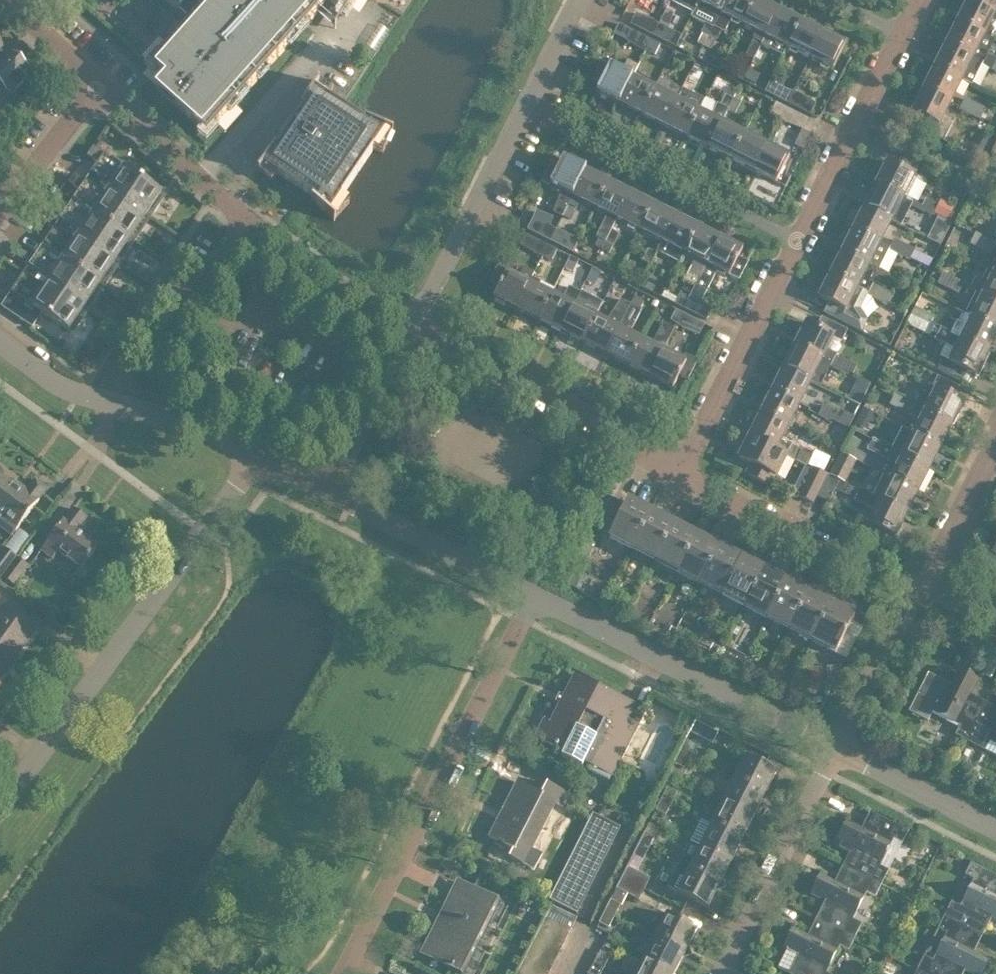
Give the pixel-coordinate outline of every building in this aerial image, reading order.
[(188,19),(148,64),(167,81),(160,89),(177,104),(174,108),(204,135),(325,0),(167,0),(188,19)] [(692,11),(697,0),(670,0),(692,11)] [(725,0),(698,0),(709,5),(701,20),(705,21),(701,30),(702,31),(697,41),(703,44),(725,0)] [(703,44),(709,47),(714,37),(715,37),(720,29),(723,31),(730,16),(742,22),(753,0),(725,0),(703,44)] [(763,0),(753,0),(742,22),(755,29),(743,53),(752,57),(758,44),(760,42),(777,7),(763,0)] [(994,11),(972,0),(967,0),(957,20),(983,33),(994,11)] [(994,11),(995,7),(995,0),(972,0),(994,11)] [(782,53),(786,44),(799,18),(777,7),(760,42),(782,53)] [(630,22),(653,33),(658,21),(653,18),(635,11),(630,22)] [(822,29),(799,18),(786,44),(809,56),(822,29)] [(946,42),(982,61),(981,63),(991,68),(995,59),(995,57),(987,52),(993,39),(983,33),(957,20),(946,42)] [(667,27),(658,21),(653,33),(662,38),(675,44),(680,34),(667,27)] [(645,49),(651,37),(628,26),(622,36),(639,47),(645,49)] [(845,41),(822,29),(809,56),(832,67),(845,41)] [(660,42),(651,37),(645,49),(655,52),(660,42)] [(971,83),(981,63),(982,61),(946,42),(935,65),(961,78),(971,83)] [(687,55),(677,50),(674,59),(682,63),(687,55)] [(5,88),(5,87),(11,92),(28,74),(23,69),(25,66),(10,51),(0,62),(0,83),(5,88)] [(618,102),(632,76),(638,64),(627,59),(621,70),(600,59),(592,75),(601,80),(596,91),(618,102)] [(718,69),(731,75),(735,68),(722,62),(718,69)] [(923,87),(949,100),(961,78),(935,65),(923,87)] [(758,73),(747,67),(743,75),(754,81),(758,73)] [(688,74),(681,88),(690,90),(696,78),(688,74)] [(632,76),(618,102),(641,113),(654,87),(632,76)] [(663,125),(676,98),(680,90),(675,85),(665,79),(658,78),(654,87),(641,113),(663,125)] [(782,85),(769,78),(764,89),(777,96),(786,100),(792,89),(782,85)] [(273,144),(256,170),(257,171),(262,164),(312,197),(310,199),(333,220),(334,219),(334,218),(348,203),(341,195),(372,148),(382,152),(391,133),(392,131),(364,119),(362,120),(328,97),(332,88),(318,81),(316,80),(299,105),(301,107),(295,116),(293,115),(279,135),(281,136),(275,146),(273,144)] [(912,110),(923,115),(917,126),(929,132),(943,139),(953,119),(943,113),(949,100),(923,87),(912,110)] [(792,89),(786,100),(809,112),(815,101),(799,91),(792,89)] [(685,136),(707,147),(721,120),(726,110),(732,97),(723,93),(718,103),(714,101),(708,113),(698,109),(685,136)] [(960,105),(959,107),(969,112),(974,102),(964,96),(960,105)] [(739,101),(732,97),(726,110),(733,113),(739,101)] [(676,98),(663,125),(685,136),(698,109),(676,98)] [(770,110),(778,116),(784,104),(776,99),(770,110)] [(985,107),(974,102),(969,112),(979,117),(985,107)] [(784,104),(778,116),(784,120),(802,127),(807,116),(784,104)] [(721,120),(707,147),(730,158),(743,131),(721,120)] [(743,131),(730,158),(752,169),(765,142),(743,131)] [(96,147),(106,154),(110,147),(100,141),(96,147)] [(765,142),(752,169),(775,180),(788,154),(765,142)] [(86,153),(87,153),(98,160),(88,175),(145,214),(160,191),(106,154),(96,147),(92,144),(86,153)] [(994,164),(995,159),(995,155),(991,152),(986,161),(994,164)] [(572,195),(585,168),(562,157),(556,169),(547,165),(547,164),(546,164),(536,185),(536,186),(540,179),(549,183),(559,188),(551,210),(561,215),(572,195)] [(920,176),(887,160),(876,183),(901,196),(909,199),(920,176)] [(607,179),(585,168),(572,195),(594,206),(607,179)] [(79,188),(73,198),(129,237),(145,214),(88,175),(86,178),(74,171),(68,180),(79,188)] [(616,217),(629,190),(607,179),(594,206),(603,210),(595,236),(596,237),(604,241),(610,228),(616,217)] [(901,196),(876,183),(864,205),(890,218),(901,196)] [(58,187),(53,193),(61,198),(65,192),(59,188),(58,187)] [(652,201),(629,190),(616,217),(638,228),(652,201)] [(937,203),(933,210),(950,217),(956,205),(939,197),(937,203)] [(72,224),(69,229),(114,260),(129,237),(73,198),(60,216),(72,224)] [(927,198),(921,209),(931,214),(933,210),(937,203),(927,198)] [(674,213),(652,201),(638,228),(661,239),(674,213)] [(890,218),(864,205),(853,227),(879,240),(890,218)] [(33,221),(42,227),(47,220),(38,213),(33,221)] [(678,259),(683,250),(696,224),(674,213),(661,239),(656,248),(678,259)] [(526,227),(550,239),(555,227),(551,224),(532,216),(526,227)] [(694,284),(718,235),(696,224),(683,250),(692,255),(681,278),(694,284)] [(114,260),(69,229),(66,233),(55,225),(29,263),(24,271),(2,303),(33,324),(41,311),(67,329),(114,260)] [(555,227),(550,239),(559,243),(564,233),(555,227)] [(879,240),(853,227),(842,250),(875,266),(878,268),(889,246),(879,240)] [(610,228),(604,241),(611,245),(617,234),(610,228)] [(541,254),(547,242),(525,231),(519,242),(535,252),(541,254)] [(970,241),(980,246),(985,236),(975,231),(974,233),(970,241)] [(571,235),(565,246),(572,250),(578,238),(571,235)] [(718,235),(694,284),(705,290),(716,267),(738,278),(746,260),(737,255),(741,246),(718,235)] [(995,241),(993,240),(985,236),(980,246),(990,252),(994,243),(995,241)] [(601,247),(604,241),(596,237),(593,243),(601,247)] [(894,239),(889,248),(899,253),(904,244),(894,239)] [(609,250),(611,245),(604,241),(601,247),(609,250)] [(557,247),(547,242),(541,254),(551,258),(557,247)] [(904,244),(899,253),(909,258),(914,249),(904,244)] [(21,247),(16,254),(23,259),(28,251),(21,247)] [(641,258),(649,262),(655,250),(646,247),(641,258)] [(842,250),(831,272),(862,288),(868,291),(872,282),(870,277),(875,267),(875,266),(842,250)] [(514,307),(530,276),(532,271),(521,266),(517,275),(505,268),(507,264),(499,260),(489,280),(497,284),(491,295),(514,307)] [(593,265),(586,279),(594,283),(601,270),(593,265)] [(993,271),(985,266),(979,279),(972,276),(967,286),(972,288),(973,289),(995,300),(995,272),(993,271)] [(577,292),(583,280),(587,273),(579,269),(570,287),(566,285),(560,297),(550,291),(536,318),(559,329),(572,303),(577,292)] [(951,278),(952,275),(941,270),(935,281),(947,286),(951,278)] [(862,288),(831,272),(819,295),(828,300),(823,310),(859,328),(864,317),(860,303),(856,301),(862,288)] [(643,274),(638,283),(639,284),(643,286),(649,289),(654,280),(643,274)] [(957,291),(962,281),(952,275),(951,278),(947,286),(957,291)] [(530,276),(514,307),(536,318),(550,291),(537,285),(539,280),(530,276)] [(583,280),(577,292),(585,295),(590,284),(583,280)] [(867,293),(877,298),(882,287),(872,282),(868,291),(867,293)] [(882,287),(877,298),(886,303),(892,293),(882,287)] [(973,289),(961,311),(963,312),(995,329),(995,300),(973,289)] [(674,301),(683,306),(689,294),(679,291),(674,301)] [(689,294),(683,306),(706,317),(712,306),(696,297),(689,294)] [(628,302),(639,308),(643,302),(632,296),(628,302)] [(581,340),(603,352),(628,302),(617,298),(604,319),(594,314),(581,340)] [(603,352),(626,363),(639,337),(628,331),(640,308),(639,308),(628,302),(603,352)] [(572,303),(559,329),(581,340),(594,314),(572,303)] [(670,318),(675,321),(681,310),(675,307),(670,318)] [(681,310),(675,321),(680,325),(699,332),(704,321),(681,310)] [(950,331),(949,333),(985,351),(995,330),(995,329),(963,312),(960,318),(957,317),(950,330),(940,325),(940,326),(950,331)] [(795,343),(830,361),(832,362),(830,365),(840,370),(846,359),(836,354),(824,349),(831,335),(841,340),(847,328),(821,314),(816,324),(807,320),(795,343)] [(934,336),(940,326),(940,325),(930,320),(924,331),(934,336)] [(626,363),(648,374),(661,348),(672,327),(660,321),(649,342),(639,337),(626,363)] [(961,380),(965,370),(977,376),(983,364),(980,363),(985,351),(949,333),(950,331),(940,326),(934,336),(934,337),(955,348),(949,359),(943,355),(937,368),(961,380)] [(795,343),(784,365),(809,378),(819,383),(830,361),(795,343)] [(661,348),(648,374),(671,386),(677,373),(686,378),(696,358),(685,353),(682,359),(661,348)] [(846,359),(840,370),(850,375),(856,364),(846,359)] [(809,378),(784,365),(772,388),(798,401),(809,378)] [(913,405),(949,423),(952,424),(958,413),(955,412),(961,400),(952,396),(958,384),(937,373),(932,383),(928,382),(922,394),(919,393),(913,403),(914,403),(913,405)] [(847,397),(860,404),(871,381),(858,375),(847,397)] [(798,401),(772,388),(761,410),(787,423),(798,401)] [(888,403),(899,408),(904,398),(894,392),(888,403)] [(912,432),(938,445),(949,423),(913,405),(914,403),(913,403),(904,398),(899,408),(908,413),(908,412),(919,419),(912,432)] [(834,408),(824,403),(818,414),(828,419),(829,417),(834,408)] [(829,417),(848,426),(854,415),(839,407),(837,410),(834,408),(829,417)] [(761,410),(750,433),(784,450),(788,442),(779,438),(787,423),(761,410)] [(901,455),(927,468),(938,445),(912,432),(901,455)] [(784,450),(750,433),(738,456),(750,462),(746,472),(768,483),(773,473),(774,474),(786,451),(784,450)] [(850,457),(858,439),(850,435),(842,453),(850,457)] [(866,448),(876,453),(881,442),(871,437),(870,439),(866,448)] [(890,477),(915,490),(927,468),(901,455),(891,450),(892,448),(881,442),(876,453),(897,463),(890,477)] [(791,443),(786,454),(796,459),(801,448),(791,443)] [(801,448),(796,459),(806,464),(812,453),(801,448)] [(820,460),(811,455),(807,462),(817,467),(820,460)] [(812,501),(816,493),(826,472),(812,465),(798,494),(812,501)] [(838,478),(826,472),(816,493),(828,499),(838,478)] [(904,512),(915,490),(890,477),(882,473),(871,496),(904,512)] [(14,529),(37,499),(36,498),(44,487),(34,479),(26,490),(13,480),(10,483),(0,476),(0,511),(1,512),(0,514),(0,518),(14,529)] [(843,492),(854,497),(859,487),(849,482),(843,492)] [(904,512),(871,496),(868,494),(869,492),(859,487),(854,497),(853,499),(873,509),(867,522),(868,523),(864,531),(880,539),(885,531),(893,535),(904,512)] [(608,538),(631,549),(650,511),(627,500),(608,538)] [(94,546),(75,531),(85,517),(73,508),(63,521),(61,520),(40,549),(51,557),(56,550),(79,567),(94,546)] [(631,550),(654,561),(673,523),(651,512),(631,550)] [(654,561),(676,572),(695,534),(673,523),(654,561)] [(676,572),(699,584),(718,546),(696,534),(676,572)] [(15,556),(2,546),(0,549),(0,576),(15,556)] [(699,584),(721,595),(740,557),(718,546),(699,584)] [(27,562),(16,554),(2,574),(12,581),(27,562)] [(721,595),(744,606),(763,568),(740,557),(721,595)] [(763,568),(744,606),(766,618),(785,580),(763,568)] [(785,580),(766,618),(788,629),(808,591),(785,580)] [(599,586),(596,591),(605,596),(610,586),(604,583),(599,586)] [(808,591),(789,629),(811,640),(830,603),(808,591)] [(36,627),(4,604),(3,603),(0,608),(0,676),(36,627)] [(830,603),(811,641),(834,652),(853,614),(830,603)] [(666,621),(662,628),(661,631),(672,636),(673,633),(676,627),(666,621)] [(685,639),(684,642),(694,647),(695,644),(699,637),(692,633),(688,635),(685,639)] [(769,669),(764,678),(775,683),(779,674),(769,669)] [(954,733),(965,739),(985,701),(968,692),(974,682),(957,673),(951,684),(927,672),(908,710),(927,719),(932,710),(959,723),(954,733)] [(562,751),(560,755),(581,765),(583,761),(593,765),(590,770),(608,779),(610,774),(611,775),(644,710),(573,674),(545,729),(544,729),(539,739),(562,751)] [(988,702),(985,701),(965,739),(984,748),(989,739),(995,742),(995,706),(988,702)] [(690,730),(712,741),(717,732),(694,721),(690,730)] [(680,729),(675,738),(681,741),(683,738),(688,728),(678,722),(676,726),(680,729)] [(681,741),(678,749),(687,754),(693,743),(683,738),(681,741)] [(687,754),(678,749),(674,755),(672,761),(681,766),(687,754)] [(734,777),(766,793),(777,770),(746,754),(734,777)] [(964,769),(960,777),(968,781),(972,773),(964,769)] [(723,800),(754,816),(766,793),(734,777),(723,800)] [(487,837),(511,848),(507,856),(532,868),(540,853),(526,846),(543,813),(547,815),(554,802),(562,806),(568,794),(545,782),(540,793),(515,780),(487,837)] [(666,786),(660,796),(670,801),(675,790),(666,786)] [(670,801),(660,796),(654,809),(664,814),(670,801)] [(698,815),(743,838),(754,816),(723,800),(717,812),(704,805),(698,815)] [(633,818),(641,822),(644,816),(647,810),(639,806),(633,818)] [(852,845),(843,863),(842,865),(879,884),(887,869),(878,864),(892,837),(901,841),(907,830),(869,811),(861,827),(851,822),(842,840),(852,845)] [(593,815),(592,815),(572,853),(596,865),(615,828),(592,816),(593,815)] [(688,838),(732,860),(743,838),(698,815),(687,838),(688,838)] [(629,826),(637,830),(641,822),(633,818),(629,826)] [(643,832),(638,841),(647,846),(652,836),(643,832)] [(676,861),(689,867),(720,883),(732,860),(688,838),(676,861)] [(647,846),(638,841),(632,853),(642,858),(647,846)] [(940,845),(936,854),(945,859),(949,850),(940,845)] [(596,865),(572,853),(550,898),(577,912),(578,911),(574,909),(596,865)] [(944,914),(943,916),(981,935),(991,916),(995,918),(995,875),(970,862),(964,874),(973,878),(959,905),(950,901),(944,914)] [(627,865),(621,876),(643,887),(649,876),(627,865)] [(852,937),(853,936),(860,922),(851,918),(865,891),(874,895),(879,884),(842,865),(833,881),(823,876),(814,894),(824,899),(814,918),(852,937)] [(720,883),(689,867),(677,890),(709,906),(720,883)] [(643,887),(621,876),(615,887),(637,898),(643,887)] [(423,951),(463,971),(499,901),(459,880),(423,951)] [(609,899),(604,909),(614,914),(619,904),(609,899)] [(574,917),(550,905),(545,915),(569,927),(574,917)] [(614,914),(604,909),(598,922),(608,927),(614,914)] [(665,911),(654,935),(685,950),(697,927),(665,911)] [(569,927),(545,915),(540,926),(564,938),(569,927)] [(964,969),(973,973),(974,973),(983,957),(973,952),(981,935),(943,916),(937,927),(946,932),(932,959),(923,954),(916,970),(924,973),(961,973),(964,969)] [(814,918),(806,934),(796,929),(787,947),(777,967),(791,973),(828,973),(824,972),(838,944),(847,949),(852,937),(814,918)] [(564,938),(540,926),(535,936),(559,948),(564,938)] [(685,950),(654,935),(642,957),(657,964),(673,973),(685,950)] [(559,948),(535,936),(530,946),(554,958),(559,948)] [(530,946),(524,957),(549,969),(554,958),(530,946)] [(599,950),(594,960),(603,965),(608,954),(599,950)] [(521,964),(519,967),(534,973),(547,973),(549,969),(524,957),(521,964)] [(657,964),(642,957),(634,973),(673,973),(657,964)] [(594,960),(588,973),(590,973),(598,973),(603,965),(594,960)]
